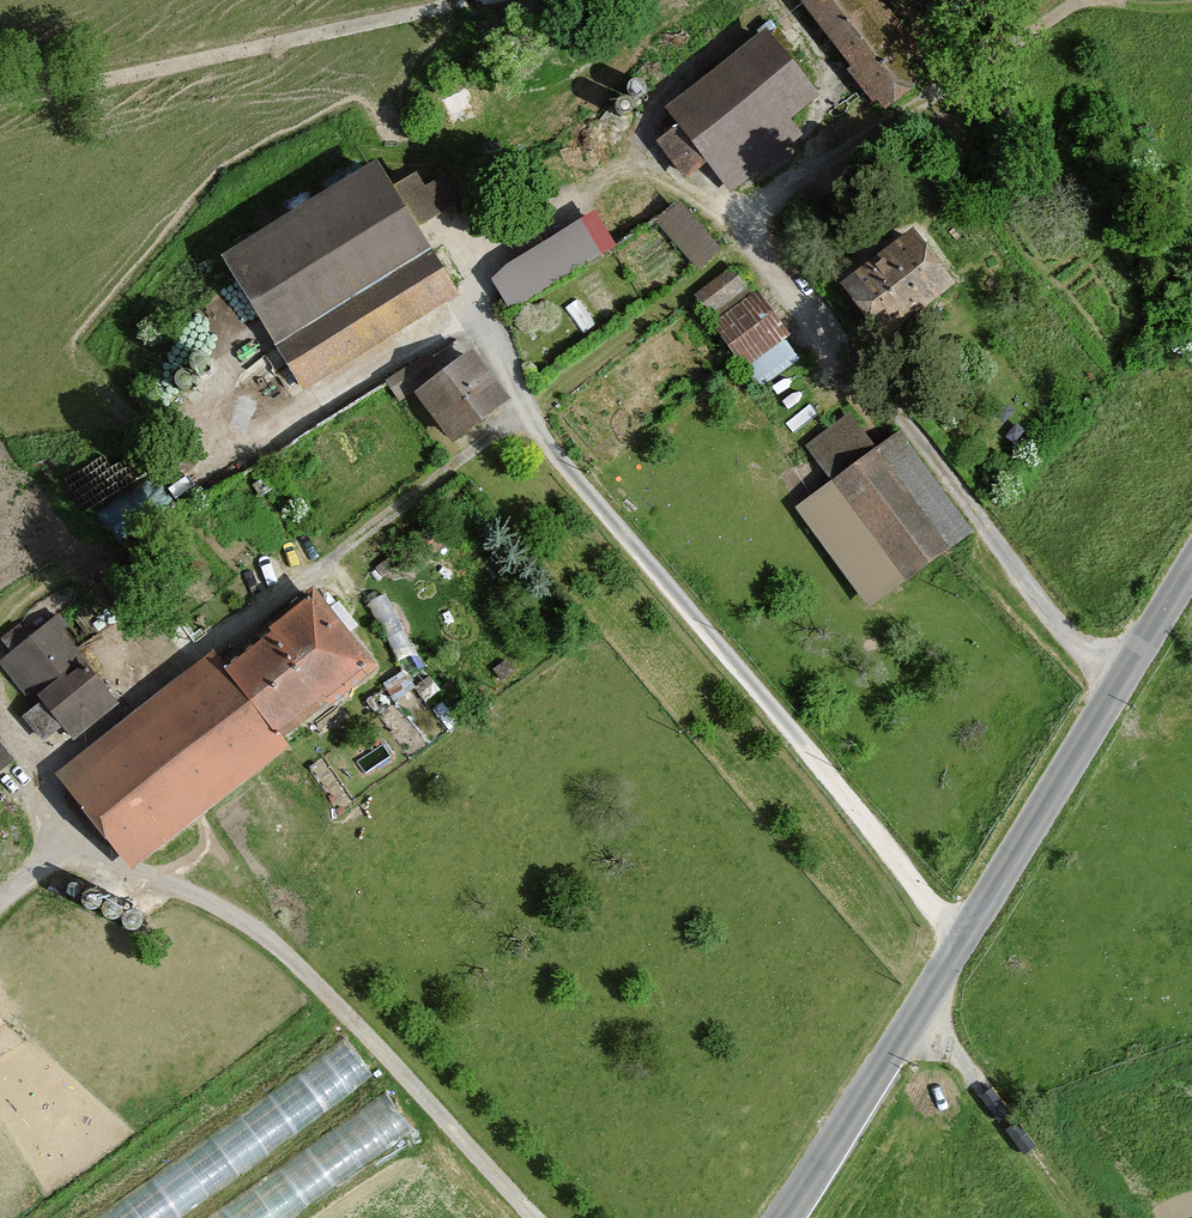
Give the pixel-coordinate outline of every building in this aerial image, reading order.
[(873,121),(941,74),(889,0),(793,0),(790,2),(873,121)] [(702,160),(706,165),(731,195),(762,170),(743,146),(764,129),(769,134),(806,103),(793,88),(803,80),(766,35),(756,44),(749,36),(712,67),(716,72),(665,114),(677,130),(655,147),(679,178),(702,160)] [(375,167),(224,259),(277,346),(428,254),(375,167)] [(510,312),(655,226),(693,270),(720,248),(681,200),(671,208),(650,174),(486,272),(510,312)] [(889,343),(967,282),(923,226),(845,286),(889,343)] [(428,254),(277,346),(305,392),(456,300),(428,254)] [(708,322),(748,293),(729,268),(689,297),(708,322)] [(712,326),(757,391),(804,359),(759,294),(712,326)] [(390,375),(403,393),(453,358),(440,339),(390,375)] [(515,401),(477,349),(416,393),(453,445),(515,401)] [(849,414),(800,449),(826,485),(795,508),(869,608),(973,530),(899,431),(874,450),(849,414)] [(229,668),(281,737),(377,665),(325,596),(229,668)] [(84,659),(88,656),(56,615),(0,660),(0,677),(24,707),(36,697),(41,703),(20,719),(39,745),(60,729),(68,740),(117,704),(84,659)] [(59,767),(134,866),(290,748),(281,737),(229,668),(215,649),(59,767)] [(84,1217),(166,1217),(380,1078),(355,1040),(84,1217)] [(417,1127),(391,1089),(203,1217),(283,1217),(417,1127)]
